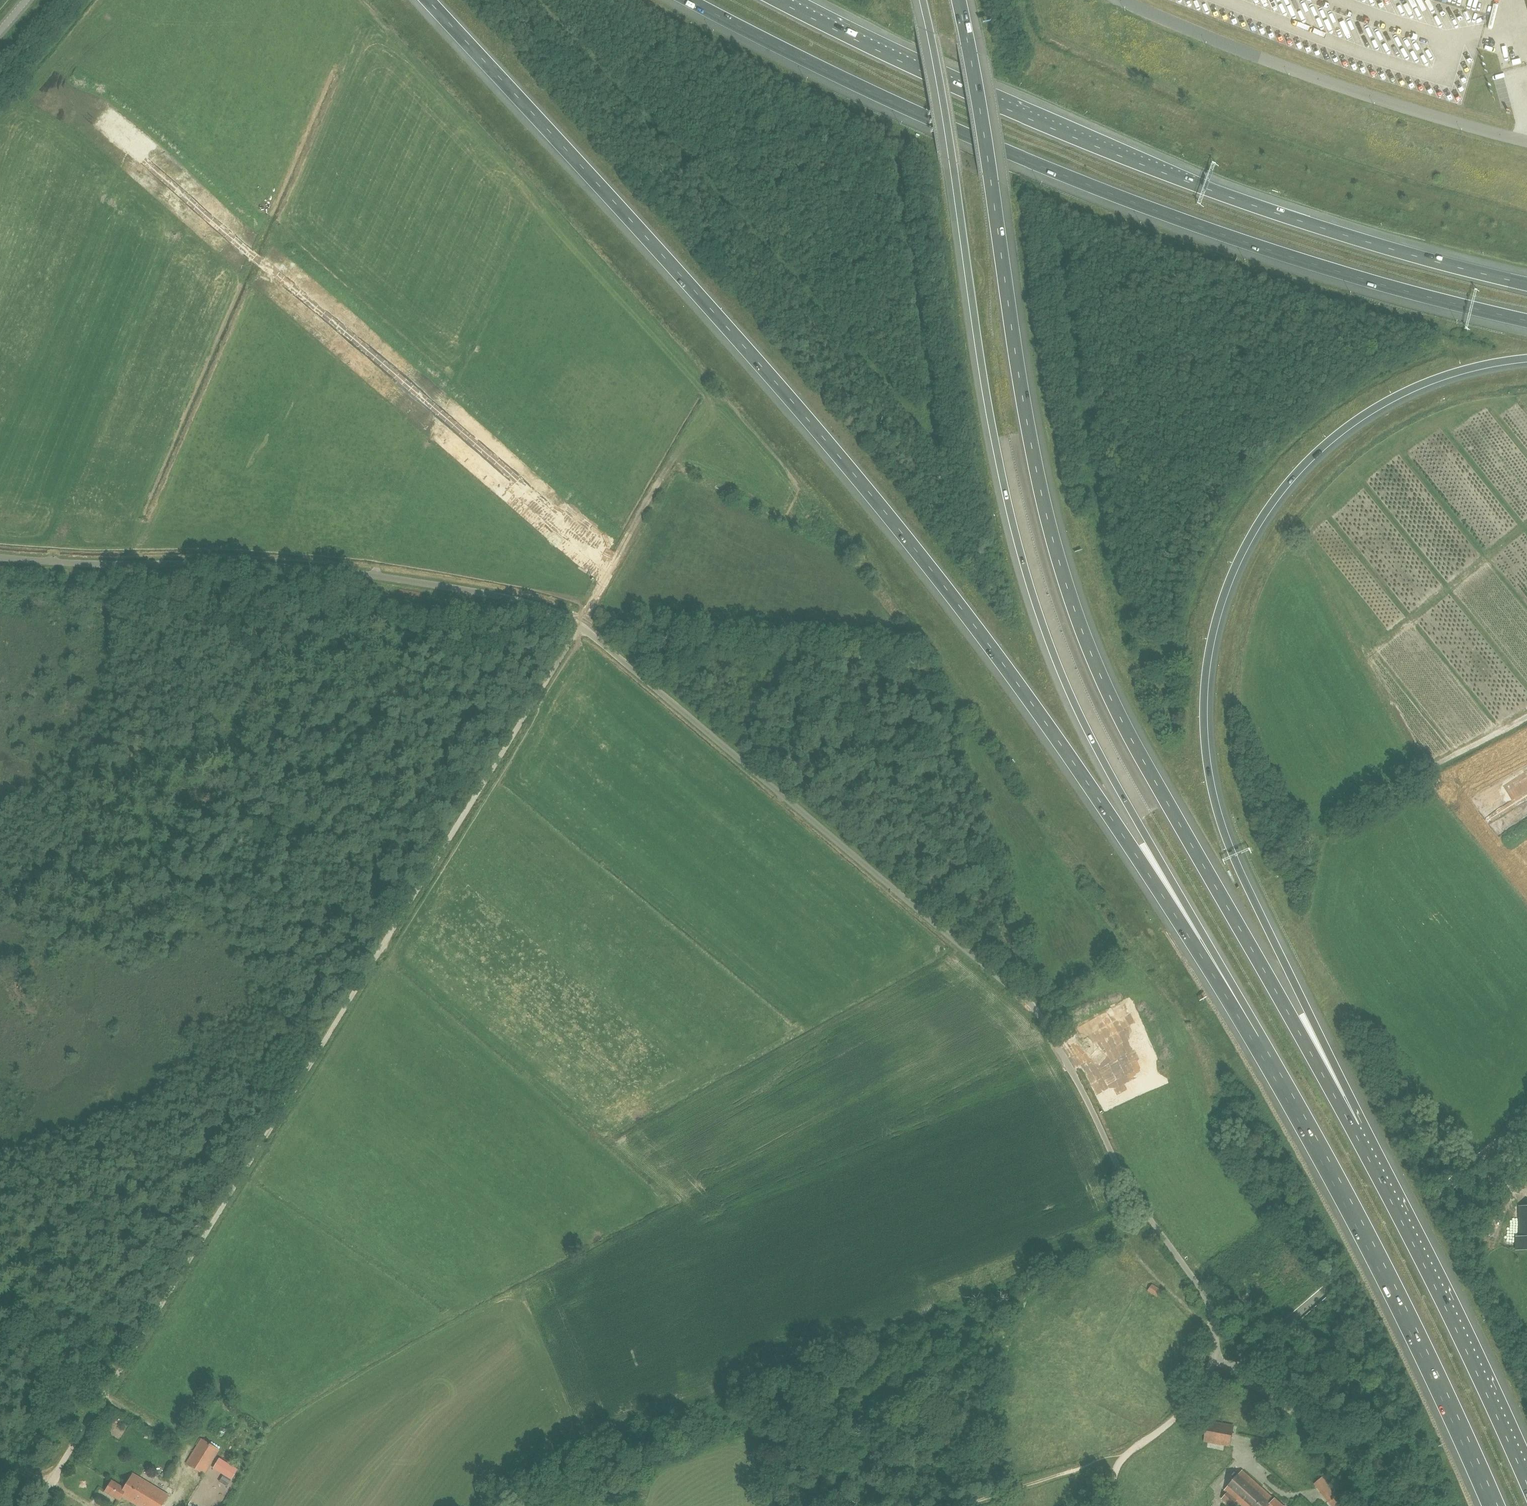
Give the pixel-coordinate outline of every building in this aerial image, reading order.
[(1519,1206),(1519,1236),(1516,1236),(1516,1249),(1526,1249),(1526,1206),(1519,1206)] [(1158,1298),(1163,1291),(1153,1284),(1147,1291),(1158,1298)] [(1230,1446),(1233,1425),(1209,1421),(1205,1441),(1230,1446)] [(187,1463),(204,1473),(221,1445),(204,1435),(187,1463)] [(237,1469),(232,1466),(226,1476),(231,1479),(237,1469)] [(1228,1492),(1221,1499),(1229,1505),(1232,1505),(1238,1500),(1244,1505),(1283,1505),(1275,1498),(1274,1499),(1243,1471),(1226,1490),(1228,1492)] [(143,1480),(133,1474),(124,1488),(112,1481),(105,1492),(120,1500),(122,1496),(139,1505),(162,1505),(169,1495),(143,1480)] [(1324,1475),(1314,1483),(1332,1505),(1349,1505),(1324,1475)]
